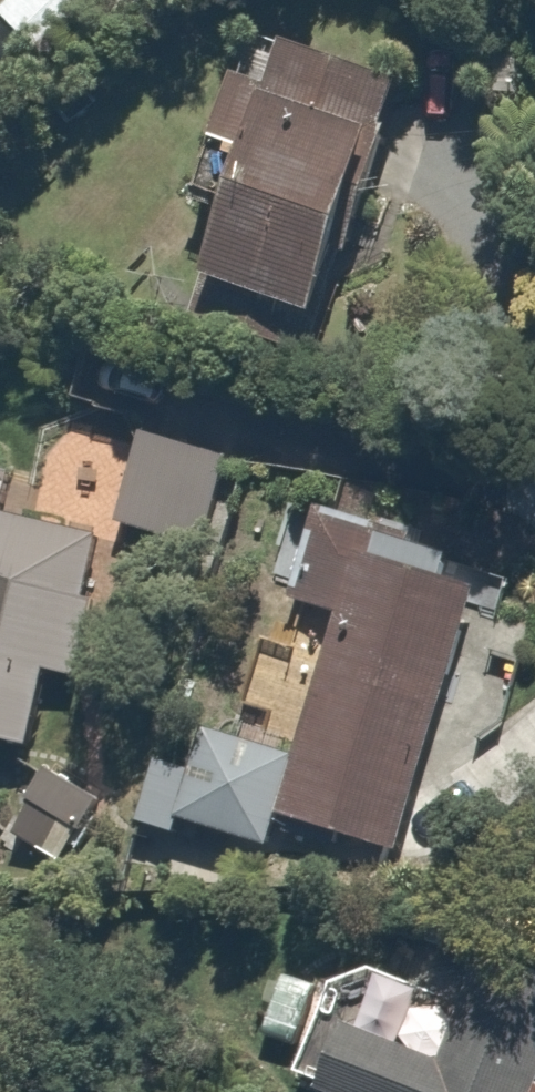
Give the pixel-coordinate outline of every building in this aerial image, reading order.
[(1,15),(44,59),(104,0),(17,0),(1,15)] [(343,336),(433,107),(318,62),(299,111),(257,94),(216,199),(257,216),(228,290),(343,336)] [(238,462),(142,435),(117,520),(213,548),(238,462)] [(0,507),(0,752),(40,763),(105,538),(0,507)] [(503,572),(328,513),(297,606),(353,624),(306,765),(179,722),(140,839),(179,852),(188,824),(281,856),(293,823),(406,861),(503,572)] [(68,869),(103,804),(55,779),(20,843),(68,869)] [(372,969),(340,984),(304,1082),(332,1091),(534,1091),(534,979),(486,961),(469,1005),(372,969)]
